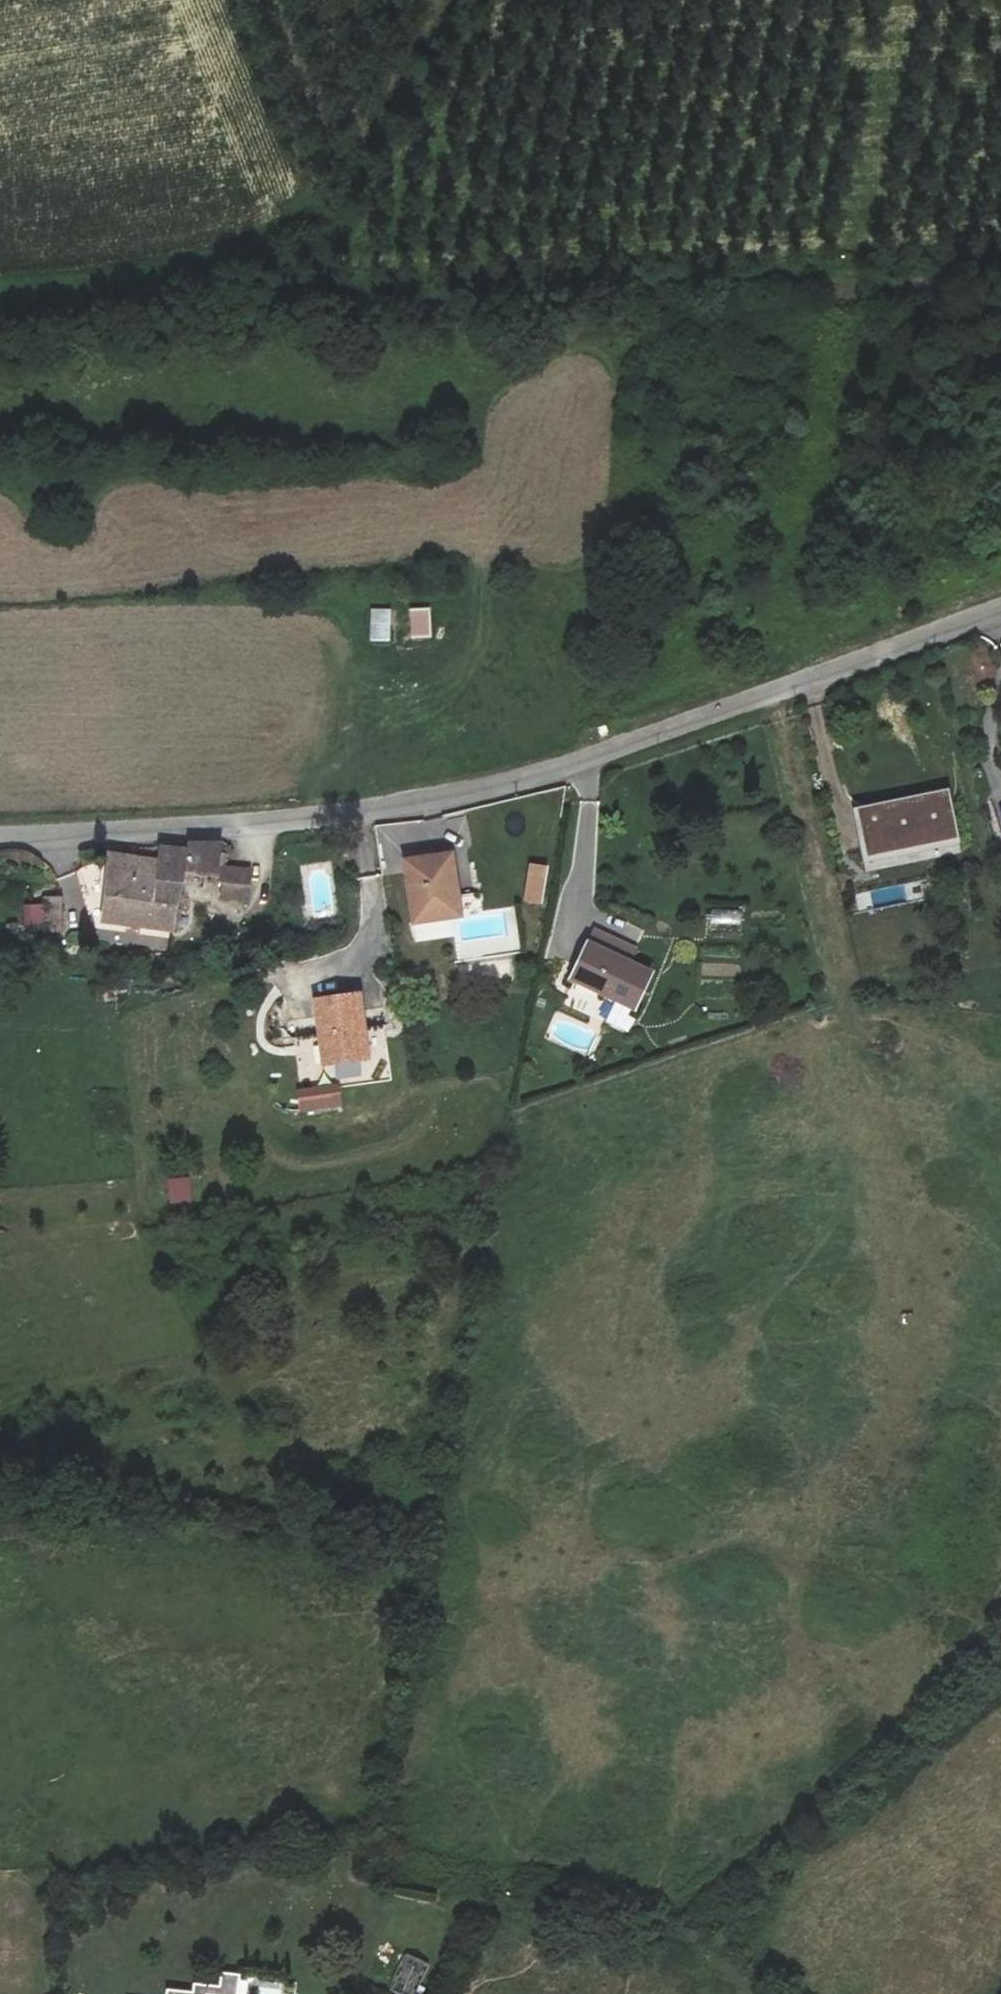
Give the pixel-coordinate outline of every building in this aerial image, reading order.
[(411,640),(432,638),(430,607),(409,608),(411,640)] [(369,641),(390,642),(391,608),(370,608),(369,641)] [(853,808),(864,857),(960,837),(949,788),(853,808)] [(159,846),(158,856),(155,885),(186,888),(186,884),(195,884),(195,878),(217,878),(216,880),(224,881),(223,895),(248,897),(250,868),(218,865),(219,844),(159,846)] [(155,885),(158,856),(108,853),(101,920),(151,932),(155,885)] [(450,854),(405,861),(415,920),(460,913),(450,854)] [(552,865),(530,861),(521,902),(543,907),(552,865)] [(155,885),(151,932),(176,935),(186,888),(155,885)] [(59,898),(40,896),(40,927),(59,931),(62,926),(59,898)] [(739,932),(742,912),(707,908),(705,928),(739,932)] [(636,947),(594,928),(571,979),(635,1008),(652,971),(630,960),(636,947)] [(362,996),(315,1002),(322,1061),(369,1055),(362,996)] [(338,1086),(298,1092),(301,1112),(341,1107),(338,1086)] [(190,1177),(167,1177),(168,1203),(191,1203),(190,1177)] [(398,1993),(418,1993),(432,1965),(405,1952),(387,1989),(398,1993)]
